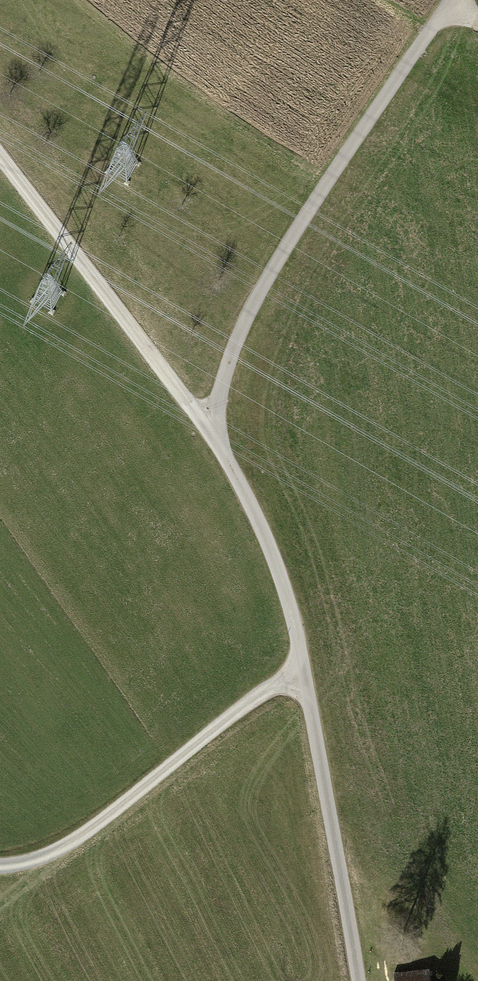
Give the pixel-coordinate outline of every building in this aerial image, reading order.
[(394,973),(395,980),(431,980),(430,969),(394,973)]
